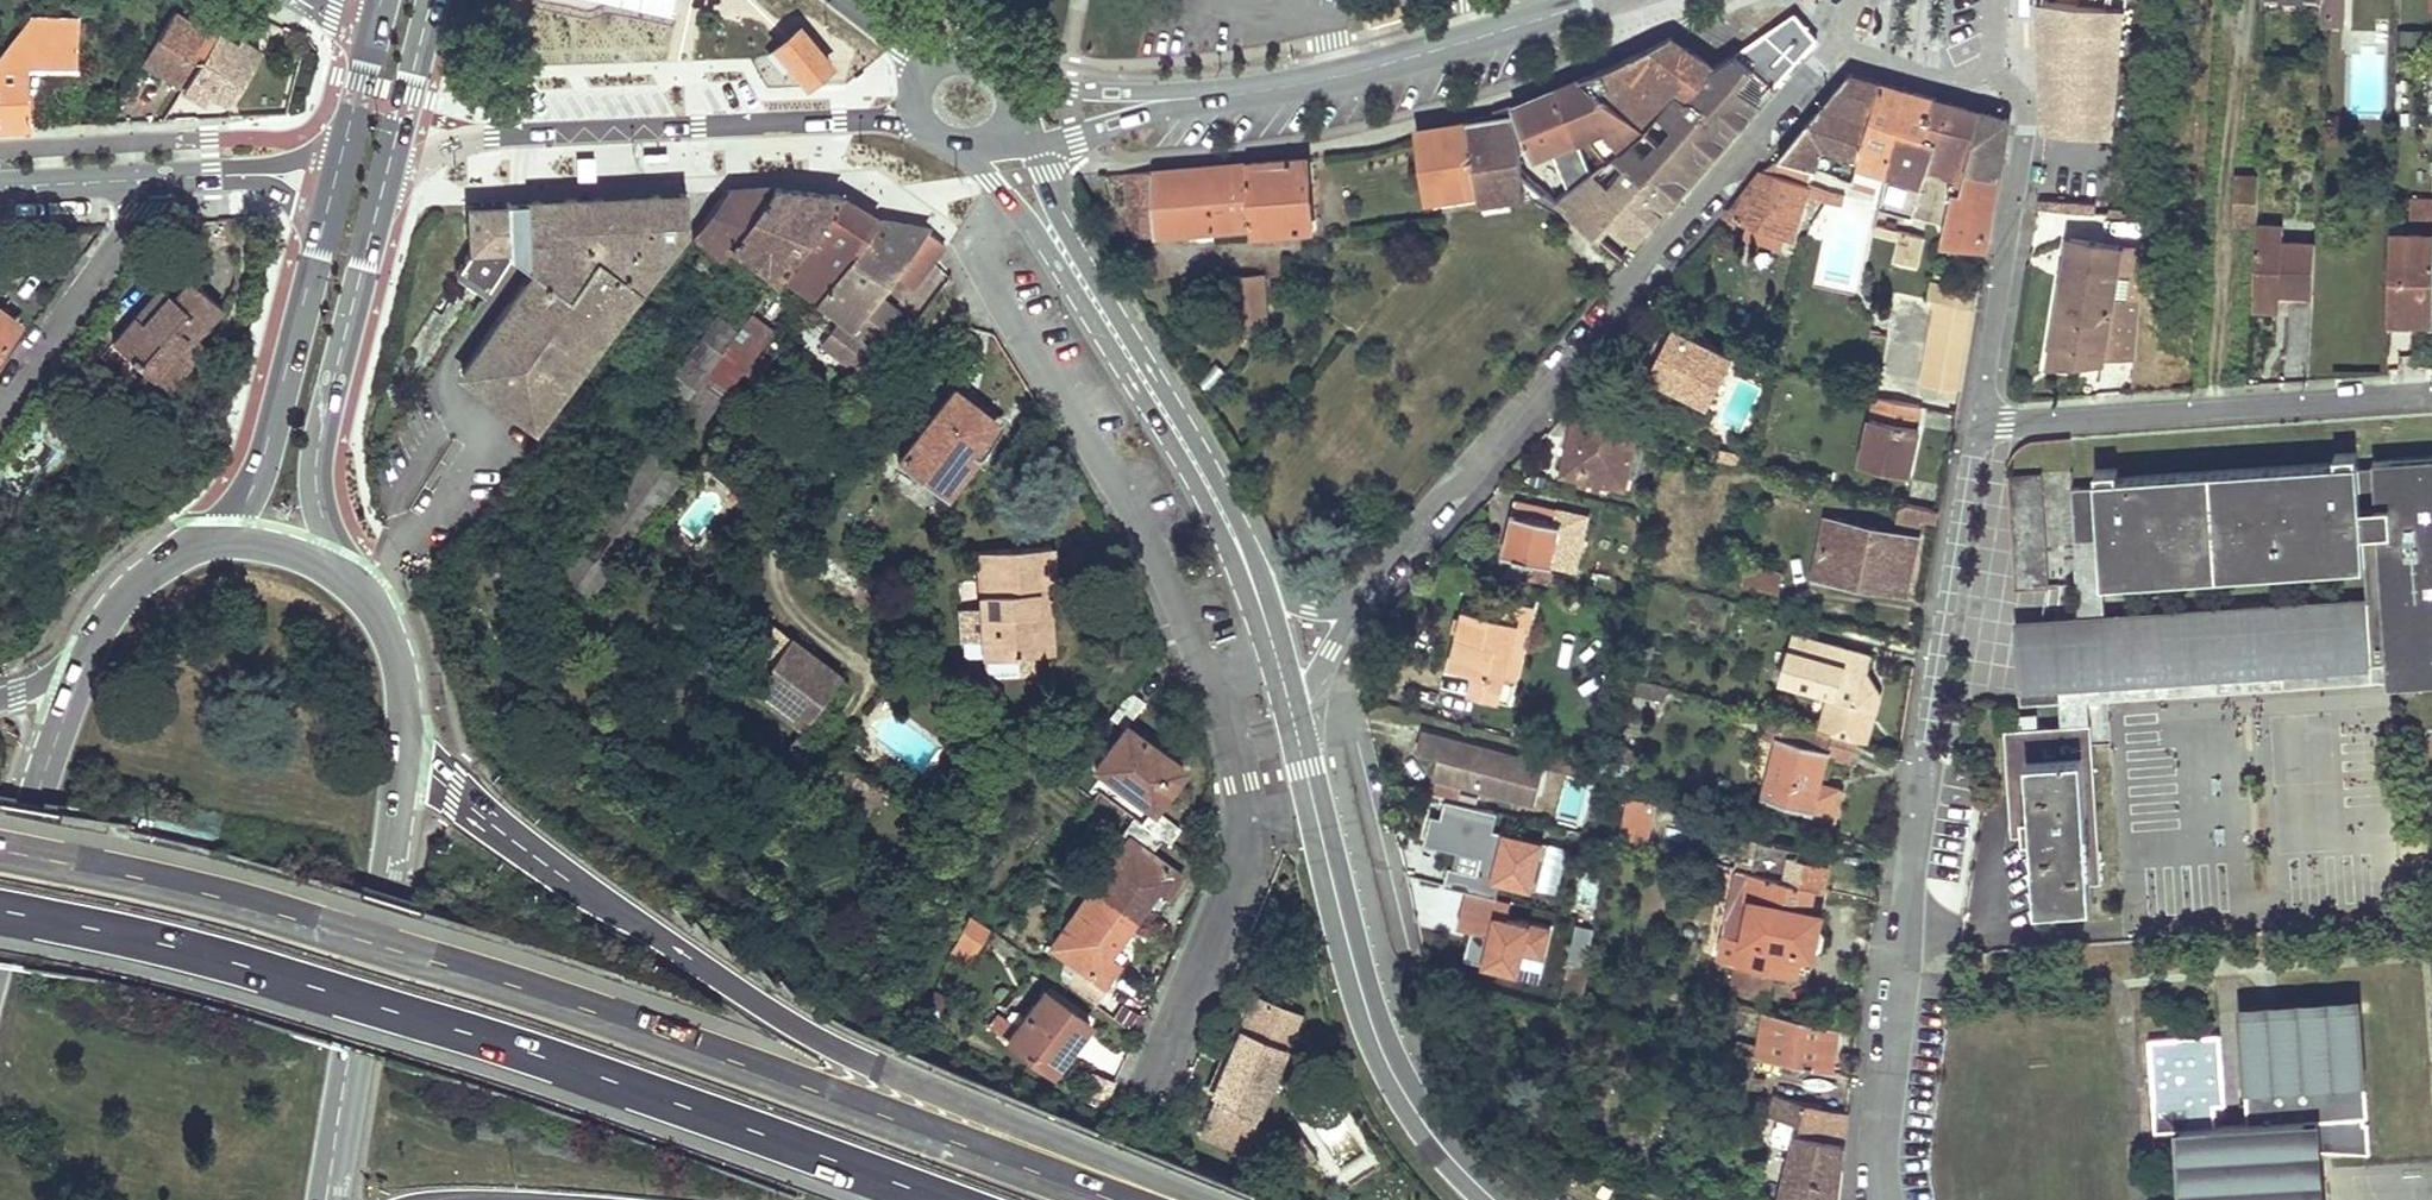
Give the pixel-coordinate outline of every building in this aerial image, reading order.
[(665,9),(667,0),(620,0),(665,9)] [(2082,4),(2042,1),(2047,131),(2113,137),(2123,8),(2113,7),(2114,0),(2082,0),(2082,4)] [(2322,9),(2321,27),(2343,28),(2343,9),(2343,0),(2322,0),(2322,9)] [(182,85),(214,32),(174,8),(142,61),(182,85)] [(1748,61),(1755,67),(1774,82),(1805,49),(1817,37),(1793,12),(1769,29),(1736,52),(1748,61)] [(0,55),(0,129),(27,128),(26,70),(75,69),(75,56),(75,42),(79,21),(30,17),(0,55)] [(783,71),(786,67),(790,64),(807,83),(830,66),(798,28),(768,53),(783,71)] [(259,51),(249,44),(238,38),(236,41),(215,29),(214,32),(182,85),(204,98),(210,88),(230,100),(259,51)] [(1692,97),(1713,66),(1672,37),(1582,78),(1644,131),(1645,130),(1671,87),(1692,97)] [(1713,66),(1733,80),(1748,61),(1736,52),(1735,53),(1713,66)] [(1644,131),(1613,156),(1668,201),(1670,198),(1710,153),(1754,103),(1758,99),(1733,80),(1713,66),(1692,97),(1671,87),(1645,130),(1644,131)] [(1782,154),(1779,156),(1812,167),(1813,168),(1821,146),(1859,157),(1880,84),(1847,75),(1782,154)] [(1605,162),(1613,156),(1644,131),(1582,78),(1569,84),(1529,101),(1512,108),(1534,158),(1581,138),(1601,160),(1605,162)] [(1935,99),(1880,84),(1859,157),(1853,179),(1882,188),(1895,127),(1924,136),(1935,99)] [(1979,111),(1935,99),(1924,136),(1895,127),(1882,188),(1879,206),(1912,215),(1945,224),(1953,188),(1961,189),(1966,166),(1979,111)] [(1516,130),(1512,108),(1486,116),(1465,122),(1477,194),(1478,203),(1544,191),(1538,187),(1523,175),(1520,152),(1516,130)] [(1979,111),(1966,166),(1998,173),(2007,119),(1979,111)] [(1430,133),(1416,138),(1426,201),(1477,194),(1465,122),(1440,130),(1430,133)] [(666,162),(666,154),(644,156),(644,164),(666,162)] [(1812,167),(1779,156),(1763,170),(1806,185),(1812,167)] [(1154,235),(1250,227),(1251,234),(1312,230),(1307,157),(1149,171),(1154,235)] [(1998,173),(1966,166),(1961,189),(1953,188),(1945,224),(1942,239),(1985,247),(1990,218),(1998,173)] [(1558,170),(1538,187),(1544,191),(1545,192),(1555,200),(1573,186),(1558,170)] [(1806,185),(1763,170),(1762,170),(1742,197),(1727,216),(1747,222),(1786,235),(1792,237),(1805,193),(1827,200),(1832,194),(1806,185)] [(1154,235),(1149,171),(1124,172),(1129,224),(1138,236),(1154,235)] [(2258,176),(2246,175),(2235,175),(2233,226),(2257,227),(2258,176)] [(770,189),(724,191),(692,234),(704,244),(690,263),(708,276),(732,246),(776,279),(839,195),(770,189)] [(510,256),(522,264),(533,273),(462,372),(532,425),(687,222),(687,193),(507,202),(510,256)] [(856,206),(839,195),(776,279),(781,283),(785,278),(813,300),(875,219),(856,206)] [(2411,199),(2410,223),(2391,223),(2390,275),(2431,277),(2431,199),(2411,199)] [(2047,201),(2046,214),(2094,218),(2095,205),(2047,201)] [(2030,209),(2030,213),(2030,217),(2037,217),(2038,210),(2030,209)] [(869,306),(895,273),(913,286),(943,246),(926,233),(923,226),(899,223),(875,219),(813,300),(849,328),(867,305),(869,306)] [(1875,221),(1871,239),(1894,244),(1889,266),(1917,273),(1926,232),(1875,221)] [(1786,235),(1747,222),(1743,235),(1782,248),(1786,235)] [(2315,245),(2299,244),(2283,243),(2283,227),(2257,227),(2253,309),(2279,310),(2280,295),(2312,296),(2315,245)] [(2071,239),(2062,293),(2053,348),(2106,357),(2107,354),(2135,358),(2146,252),(2071,239)] [(1683,268),(1685,270),(1688,273),(1694,267),(1688,261),(1683,268)] [(2390,275),(2389,317),(2431,317),(2431,277),(2390,275)] [(1226,323),(1265,321),(1263,276),(1224,279),(1226,323)] [(1974,308),(1977,289),(1934,279),(1930,299),(1936,300),(1920,387),(1959,394),(1964,361),(1974,308)] [(112,342),(129,358),(144,372),(138,379),(160,399),(190,366),(188,364),(205,346),(196,337),(220,311),(189,281),(172,299),(161,288),(112,342)] [(747,362),(760,346),(772,330),(750,312),(736,331),(726,345),(747,362)] [(705,372),(726,345),(736,331),(716,316),(661,389),(680,405),(705,372)] [(15,330),(0,318),(0,350),(15,330)] [(1664,381),(1686,392),(1709,404),(1733,356),(1672,325),(1655,358),(1671,367),(1664,381)] [(888,357),(869,342),(850,367),(869,381),(888,357)] [(747,362),(726,345),(705,372),(727,389),(747,362)] [(1664,381),(1671,367),(1655,358),(1648,373),(1664,381)] [(680,405),(676,410),(698,427),(727,389),(705,372),(680,405)] [(975,456),(968,450),(993,419),(954,387),(897,459),(943,495),(975,456)] [(680,405),(661,389),(646,408),(666,424),(676,410),(680,405)] [(1913,451),(1915,439),(1918,426),(1914,426),(1918,405),(1875,396),(1860,463),(1902,473),(1907,450),(1913,451)] [(61,447),(72,432),(47,413),(36,428),(61,447)] [(1573,417),(1567,446),(1561,475),(1623,488),(1634,430),(1573,417)] [(593,599),(682,476),(647,448),(564,558),(551,575),(593,599)] [(1913,451),(1907,450),(1902,473),(1907,475),(1913,451)] [(2078,536),(2100,534),(2103,581),(2365,563),(2367,598),(2340,600),(2341,615),(2217,624),(2211,625),(2204,628),(2199,634),(2195,641),(2195,648),(2195,656),(2198,662),(2204,667),(2211,671),(2220,672),(2431,657),(2431,454),(2372,458),(2372,464),(2357,465),(2356,451),(2334,453),(2335,461),(2120,475),(2119,467),(2096,470),(2097,487),(2074,488),(2078,536)] [(1752,466),(1753,462),(1755,458),(1739,452),(1735,460),(1752,466)] [(2041,473),(2010,475),(2017,587),(2048,585),(2041,473)] [(1518,524),(1524,501),(1517,499),(1511,522),(1518,524)] [(1554,522),(1556,515),(1557,508),(1524,501),(1518,524),(1511,522),(1503,555),(1550,565),(1560,524),(1554,522)] [(1920,517),(1927,519),(1935,521),(1936,511),(1898,503),(1895,519),(1919,524),(1920,517)] [(1899,594),(1902,579),(1906,564),(1911,566),(1918,537),(1826,517),(1813,575),(1899,594)] [(1037,655),(1032,590),(1046,589),(1052,588),(1049,547),(977,551),(980,607),(959,608),(960,641),(982,640),(983,657),(1014,656),(1037,655)] [(1743,585),(1760,588),(1778,592),(1782,570),(1749,564),(1743,585)] [(1902,579),(1899,594),(1905,595),(1911,566),(1906,564),(1902,579)] [(1527,579),(1529,569),(1510,565),(1508,574),(1527,579)] [(623,583),(630,573),(621,567),(614,576),(623,583)] [(1552,575),(1541,572),(1529,569),(1527,579),(1550,584),(1552,575)] [(1032,590),(1037,655),(1050,654),(1046,589),(1032,590)] [(1469,691),(1489,696),(1509,701),(1514,681),(1503,679),(1517,625),(1527,628),(1534,605),(1483,592),(1477,612),(1463,609),(1447,667),(1474,674),(1469,691)] [(2016,622),(2020,682),(2039,681),(2061,680),(2062,698),(2431,676),(2431,657),(2220,672),(2211,671),(2204,667),(2198,662),(2195,656),(2195,648),(2195,641),(2199,634),(2204,628),(2211,625),(2217,624),(2341,615),(2340,600),(2016,622)] [(751,688),(780,710),(801,726),(839,676),(771,625),(747,657),(764,670),(751,688)] [(1514,681),(1527,628),(1517,625),(1503,679),(1514,681)] [(1870,699),(1867,694),(1869,693),(1870,692),(1871,690),(1872,689),(1872,687),(1872,685),(1871,683),(1870,682),(1868,681),(1867,680),(1863,679),(1870,654),(1792,633),(1779,681),(1833,696),(1824,729),(1856,737),(1859,738),(1870,699)] [(984,674),(1015,672),(1014,656),(983,657),(984,674)] [(1663,686),(1641,681),(1619,675),(1615,694),(1657,705),(1663,686)] [(1140,822),(1161,837),(1167,841),(1177,828),(1153,809),(1183,766),(1125,723),(1142,700),(1127,689),(1108,714),(1122,725),(1092,766),(1149,810),(1140,822)] [(762,735),(816,776),(835,752),(801,726),(780,710),(762,735)] [(1762,735),(1777,739),(1783,718),(1768,714),(1762,735)] [(1849,762),(1856,737),(1824,729),(1783,718),(1777,739),(1761,796),(1803,809),(1801,817),(1831,825),(1839,798),(1834,796),(1835,792),(1831,785),(1819,781),(1827,752),(1835,754),(1835,757),(1849,762)] [(2036,905),(2091,901),(2090,880),(2101,879),(2091,724),(2005,728),(2009,792),(2023,791),(2026,832),(2031,832),(2036,905)] [(1542,762),(1422,730),(1417,750),(1438,756),(1433,776),(1531,802),(1541,763),(1542,762)] [(1541,763),(1565,770),(1568,755),(1569,751),(1546,745),(1542,762),(1541,763)] [(883,788),(835,752),(816,776),(864,812),(883,788)] [(1590,776),(1592,769),(1594,762),(1568,755),(1565,770),(1590,776)] [(1630,791),(1617,828),(1645,839),(1659,802),(1630,791)] [(2023,791),(2009,792),(2012,833),(2026,832),(2023,791)] [(1534,887),(1545,831),(1496,821),(1499,806),(1446,796),(1425,836),(1424,840),(1459,847),(1443,877),(1464,887),(1458,920),(1489,927),(1482,961),(1521,969),(1525,953),(1546,957),(1552,924),(1531,913),(1539,915),(1455,871),(1534,887)] [(1090,892),(1132,922),(1155,891),(1164,897),(1179,876),(1150,852),(1161,837),(1140,822),(1133,817),(1121,834),(1128,839),(1090,892)] [(1850,830),(1831,825),(1801,817),(1798,829),(1847,840),(1850,830)] [(1800,850),(1758,841),(1752,871),(1812,886),(1821,888),(1827,863),(1798,856),(1800,850)] [(1752,871),(1737,867),(1724,933),(1746,937),(1753,901),(1746,899),(1752,871)] [(1807,910),(1812,886),(1752,871),(1746,899),(1753,901),(1746,937),(1724,933),(1723,935),(1710,932),(1707,943),(1703,942),(1701,954),(1737,962),(1732,985),(1768,993),(1773,969),(1784,972),(1796,974),(1801,952),(1813,954),(1814,949),(1819,945),(1822,935),(1817,929),(1820,913),(1807,910)] [(1108,954),(1132,922),(1090,892),(1050,946),(1076,966),(1065,982),(1093,1003),(1106,987),(1101,983),(1117,962),(1108,954)] [(986,929),(966,914),(954,937),(971,949),(986,929)] [(1584,959),(1592,924),(1576,921),(1568,955),(1584,959)] [(1576,1008),(1587,963),(1569,959),(1559,1003),(1576,1008)] [(1044,988),(1005,1040),(1050,1073),(1089,1022),(1044,988)] [(2359,996),(2239,1003),(2240,1014),(2360,1007),(2359,996)] [(1198,1135),(1237,1152),(1280,1049),(1257,1039),(1271,1006),(1250,997),(1208,1095),(1214,1098),(1198,1135)] [(1294,1015),(1271,1006),(1257,1039),(1280,1049),(1294,1015)] [(2149,1039),(2155,1131),(2179,1129),(2184,1199),(2320,1199),(2315,1120),(2327,1119),(2329,1153),(2361,1151),(2369,1151),(2360,1007),(2240,1014),(2248,1125),(2215,1127),(2214,1106),(2224,1105),(2219,1034),(2149,1039)] [(1756,1054),(1758,1055),(1831,1070),(1838,1027),(1836,1026),(1767,1009),(1756,1054)] [(1752,1076),(1758,1055),(1756,1054),(1736,1049),(1727,1080),(1761,1091),(1764,1079),(1758,1077),(1752,1076)] [(1774,1093),(1768,1115),(1781,1119),(1776,1124),(1771,1140),(1795,1147),(1781,1199),(1836,1199),(1847,1114),(1826,1109),(1827,1107),(1774,1093)] [(2329,1153),(2327,1119),(2315,1120),(2320,1199),(2332,1199),(2330,1170),(2362,1152),(2361,1151),(2329,1153)] [(1310,1158),(1290,1129),(1274,1140),(1295,1169),(1310,1158)]
